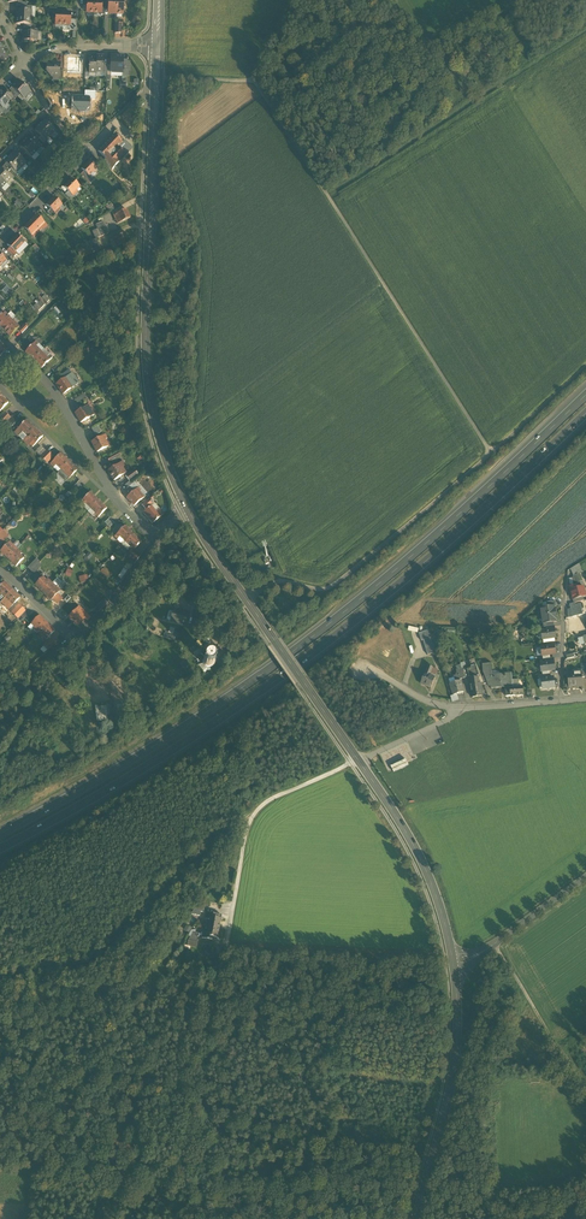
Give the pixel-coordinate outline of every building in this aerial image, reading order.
[(23,41),(37,41),(37,33),(34,33),(23,32),(23,41)] [(123,57),(111,56),(111,65),(110,73),(111,73),(122,73),(123,67),(123,57)] [(67,73),(81,74),(81,73),(81,58),(68,57),(67,73)] [(45,70),(53,78),(54,77),(59,77),(59,70),(59,64),(47,63),(47,68),(45,70)] [(20,95),(24,98),(30,92),(18,81),(12,87),(20,95)] [(9,90),(12,92),(17,97),(21,101),(24,98),(20,95),(12,87),(9,90)] [(0,93),(0,96),(8,103),(13,98),(9,94),(3,89),(0,93)] [(89,99),(89,100),(95,100),(96,92),(85,91),(84,98),(89,99)] [(30,92),(24,98),(26,101),(32,95),(30,92)] [(85,111),(89,111),(89,100),(89,99),(84,98),(74,98),(73,110),(78,110),(78,112),(85,112),(85,111)] [(40,124),(39,125),(51,137),(55,132),(56,131),(51,127),(46,122),(45,121),(42,125),(40,124)] [(46,142),(51,137),(39,125),(37,127),(39,128),(35,132),(36,132),(41,137),(46,142)] [(36,132),(33,135),(31,137),(36,142),(38,140),(41,137),(36,132)] [(98,151),(106,159),(115,150),(119,146),(122,143),(120,141),(116,137),(114,135),(98,151)] [(25,139),(24,141),(36,152),(39,155),(44,150),(41,147),(36,142),(31,137),(30,137),(27,141),(25,139)] [(132,148),(124,140),(122,143),(119,146),(122,149),(125,145),(130,151),(132,148)] [(31,158),(36,152),(24,141),(22,142),(24,144),(20,147),(21,148),(26,153),(31,158)] [(125,145),(122,149),(119,146),(115,150),(122,157),(123,158),(130,151),(125,145)] [(122,157),(115,150),(106,159),(104,161),(112,170),(120,162),(118,160),(122,157)] [(11,155),(9,157),(21,168),(26,163),(21,158),(16,153),(15,153),(12,156),(11,155)] [(11,168),(11,169),(18,175),(20,176),(24,171),(21,168),(9,157),(8,158),(9,159),(6,163),(11,168)] [(84,172),(91,179),(91,178),(95,174),(94,173),(97,169),(89,161),(81,169),(84,172)] [(7,184),(11,179),(6,174),(1,169),(0,168),(0,169),(0,178),(7,184)] [(101,173),(97,169),(89,177),(94,181),(101,173)] [(81,175),(90,184),(94,181),(91,178),(91,179),(84,172),(81,175)] [(68,192),(73,197),(78,192),(76,191),(79,187),(71,179),(63,187),(68,192)] [(65,195),(70,200),(73,197),(68,192),(65,195)] [(56,215),(60,210),(58,208),(61,204),(54,197),(46,205),(50,210),(56,215)] [(47,213),(53,218),(56,215),(50,210),(47,213)] [(113,216),(117,224),(130,218),(126,210),(113,216)] [(32,227),(38,233),(42,228),(41,227),(44,223),(36,215),(29,223),(32,227)] [(97,229),(101,237),(108,234),(103,222),(95,225),(97,229)] [(24,228),(27,232),(32,227),(29,223),(24,228)] [(27,232),(33,238),(38,233),(32,227),(27,232)] [(92,232),(96,239),(101,237),(97,229),(92,232)] [(112,239),(115,247),(129,242),(125,234),(112,239)] [(10,248),(15,253),(25,242),(17,235),(7,245),(10,248)] [(87,255),(100,249),(96,239),(82,245),(87,255)] [(28,246),(25,242),(15,253),(17,255),(18,256),(28,246)] [(7,251),(14,258),(17,255),(15,253),(10,248),(7,251)] [(6,260),(0,266),(0,267),(2,269),(8,263),(6,260)] [(2,291),(4,294),(10,288),(7,286),(2,291)] [(10,288),(4,294),(8,298),(14,292),(10,288)] [(55,294),(50,289),(46,293),(51,298),(55,294)] [(41,309),(43,306),(40,302),(37,300),(35,303),(37,305),(41,309)] [(2,329),(12,320),(14,317),(15,316),(10,312),(7,315),(4,312),(0,316),(0,327),(2,329)] [(16,324),(12,320),(2,329),(10,337),(19,327),(16,324)] [(19,331),(22,334),(27,328),(25,325),(19,331)] [(25,352),(33,360),(42,352),(36,347),(39,345),(36,342),(25,352)] [(47,357),(42,352),(33,360),(42,368),(52,358),(49,355),(47,357)] [(69,376),(72,374),(69,370),(61,375),(65,379),(69,376)] [(72,374),(69,376),(75,386),(78,384),(72,374)] [(63,395),(75,386),(69,376),(65,379),(56,385),(63,395)] [(110,393),(107,386),(101,389),(105,396),(110,393)] [(0,395),(0,411),(8,403),(0,395)] [(74,413),(81,423),(94,415),(88,405),(74,413)] [(6,423),(10,418),(5,413),(0,418),(0,424),(3,426),(6,423)] [(13,416),(10,418),(6,423),(9,426),(10,428),(12,426),(17,421),(13,416)] [(14,433),(22,441),(34,428),(26,420),(18,429),(14,433)] [(102,432),(98,425),(92,429),(95,435),(102,432)] [(43,437),(34,428),(22,441),(28,446),(29,445),(32,447),(43,437)] [(91,442),(97,453),(107,447),(103,441),(106,440),(107,439),(105,435),(91,442)] [(35,452),(38,455),(43,449),(41,446),(35,452)] [(40,457),(47,463),(53,457),(47,451),(46,451),(40,457)] [(56,465),(61,470),(69,462),(61,454),(50,465),(53,468),(56,465)] [(69,462),(61,470),(69,478),(77,470),(69,462)] [(107,471),(113,481),(126,473),(122,468),(119,463),(107,471)] [(65,482),(69,478),(61,470),(58,473),(57,475),(65,482)] [(125,476),(129,482),(130,481),(138,475),(136,472),(134,474),(132,471),(125,476)] [(137,480),(132,484),(130,486),(134,491),(139,487),(141,485),(137,480)] [(126,497),(134,506),(142,499),(138,493),(139,492),(141,490),(139,487),(134,491),(126,497)] [(85,504),(90,509),(98,501),(90,493),(80,503),(83,506),(85,504)] [(141,505),(146,510),(151,506),(152,506),(154,504),(149,498),(141,505)] [(107,509),(98,501),(90,509),(96,514),(93,516),(96,520),(107,509)] [(159,509),(156,511),(152,506),(151,506),(146,510),(143,513),(152,524),(161,517),(163,515),(159,509)] [(120,537),(125,542),(133,534),(125,526),(114,537),(117,540),(120,537)] [(141,542),(133,534),(125,542),(130,547),(128,550),(131,553),(134,550),(141,542)] [(0,552),(8,559),(17,549),(13,545),(12,547),(8,543),(0,552)] [(22,554),(17,549),(8,559),(16,567),(24,558),(20,555),(22,554)] [(127,557),(135,563),(140,555),(134,550),(131,553),(127,557)] [(27,569),(30,572),(39,562),(37,560),(27,569)] [(42,564),(39,562),(30,572),(33,574),(42,564)] [(70,577),(73,571),(67,568),(64,575),(70,577)] [(112,584),(116,586),(122,577),(118,575),(112,584)] [(35,585),(43,593),(52,583),(48,579),(46,580),(43,577),(35,585)] [(52,583),(43,593),(50,601),(52,599),(57,594),(60,591),(56,587),(61,583),(57,579),(52,583)] [(3,600),(12,590),(4,583),(0,587),(0,597),(3,600)] [(577,588),(570,590),(573,600),(583,597),(585,596),(584,587),(577,588)] [(20,598),(12,590),(3,600),(7,604),(9,603),(12,606),(20,598)] [(52,599),(57,604),(62,600),(62,598),(57,594),(52,599)] [(93,610),(96,614),(99,611),(103,608),(103,607),(104,606),(106,604),(108,601),(109,601),(105,598),(100,604),(93,610)] [(568,610),(568,618),(583,614),(581,606),(571,609),(568,610)] [(76,625),(77,626),(85,618),(82,615),(85,612),(79,607),(69,618),(69,619),(71,621),(74,624),(76,626),(76,625)] [(541,609),(543,624),(554,622),(557,622),(555,607),(547,608),(543,608),(541,609)] [(184,624),(184,625),(187,614),(183,613),(183,614),(174,611),(171,621),(184,624)] [(17,620),(20,623),(27,616),(24,613),(17,620)] [(33,629),(37,633),(47,624),(39,616),(31,624),(34,628),(33,629)] [(555,630),(555,626),(554,622),(543,624),(544,627),(547,627),(548,631),(554,630),(555,630)] [(55,631),(47,624),(37,633),(42,638),(43,636),(47,639),(55,631)] [(423,641),(428,655),(437,653),(435,649),(435,647),(432,637),(430,630),(419,633),(421,641),(423,641)] [(543,638),(543,640),(554,638),(555,638),(554,630),(548,631),(542,631),(542,632),(543,638)] [(43,646),(47,650),(54,643),(50,640),(43,646)] [(541,648),(542,656),(543,656),(550,655),(555,654),(554,646),(548,647),(541,648)] [(202,662),(203,664),(204,667),(206,668),(208,669),(211,668),(213,667),(214,665),(215,663),(214,660),(213,658),(211,657),(209,656),(206,656),(204,658),(203,660),(202,662)] [(462,671),(465,678),(469,677),(472,676),(478,674),(476,665),(475,665),(474,662),(471,663),(472,667),(467,669),(463,670),(462,670),(462,671)] [(541,663),(542,672),(549,671),(554,670),(553,662),(547,663),(541,663)] [(501,688),(501,686),(500,677),(492,677),(492,675),(491,664),(482,665),(483,673),(486,672),(486,675),(485,676),(487,683),(488,685),(490,685),(491,689),(501,688)] [(426,685),(431,687),(434,678),(430,676),(431,673),(427,671),(422,683),(426,685)] [(567,673),(568,687),(583,686),(582,678),(582,672),(581,672),(567,673)] [(472,676),(469,677),(470,685),(480,684),(483,683),(481,678),(479,673),(478,674),(472,676)] [(506,696),(510,696),(510,687),(512,687),(512,680),(512,676),(500,677),(501,686),(505,685),(505,687),(506,696)] [(547,689),(548,690),(549,689),(555,688),(553,678),(548,678),(542,679),(543,690),(547,689)] [(450,684),(454,695),(457,694),(464,692),(460,681),(455,683),(450,684)] [(470,685),(472,697),(482,696),(480,684),(470,685)] [(519,687),(512,687),(510,687),(510,696),(523,695),(523,687),(519,687)] [(110,714),(109,705),(95,706),(96,721),(108,720),(107,714),(110,714)] [(191,914),(199,916),(200,912),(204,913),(206,906),(199,905),(191,914)] [(210,920),(208,926),(219,929),(221,919),(221,915),(215,914),(215,915),(209,914),(207,913),(206,918),(205,919),(208,920),(210,920)] [(217,938),(219,929),(208,926),(207,933),(206,933),(203,932),(202,938),(205,939),(212,940),(212,937),(217,938)] [(188,940),(197,942),(199,933),(192,932),(188,940)] [(551,1059),(555,1069),(562,1067),(559,1057),(551,1059)]
